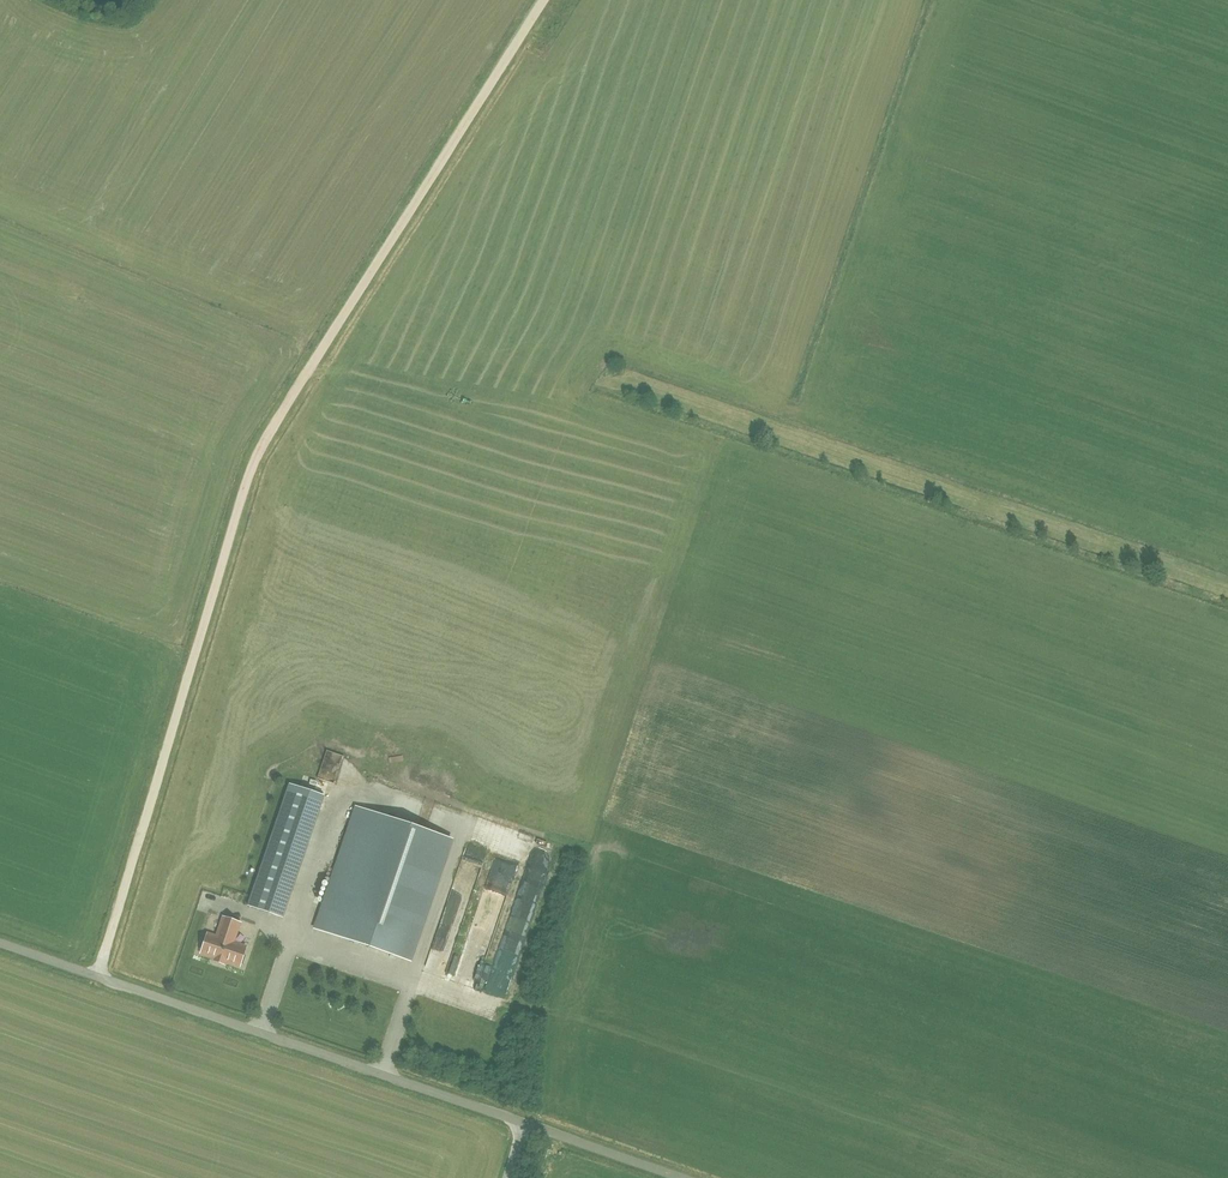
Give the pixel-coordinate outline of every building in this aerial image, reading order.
[(289,784),(248,905),(282,917),(323,796),(289,784)] [(451,839),(357,807),(316,929),(410,961),(451,839)] [(509,827),(522,826),(521,813),(507,814),(509,827)] [(526,836),(525,844),(539,845),(540,838),(526,836)] [(540,847),(555,851),(557,845),(541,841),(540,847)] [(495,853),(496,847),(472,842),(471,849),(495,853)] [(499,862),(517,867),(519,859),(502,854),(499,862)] [(549,872),(552,861),(534,856),(531,867),(549,872)] [(522,901),(534,905),(539,894),(527,889),(522,901)] [(530,920),(510,914),(487,990),(507,996),(530,920)] [(243,954),(246,947),(233,942),(240,923),(223,917),(216,937),(208,934),(205,941),(202,940),(199,950),(202,951),(201,953),(215,957),(214,961),(224,965),(225,961),(239,966),(240,964),(243,964),(246,955),(243,954)] [(452,929),(451,930),(441,926),(434,945),(452,952),(459,932),(452,929)] [(477,985),(492,938),(471,931),(455,978),(477,985)]
